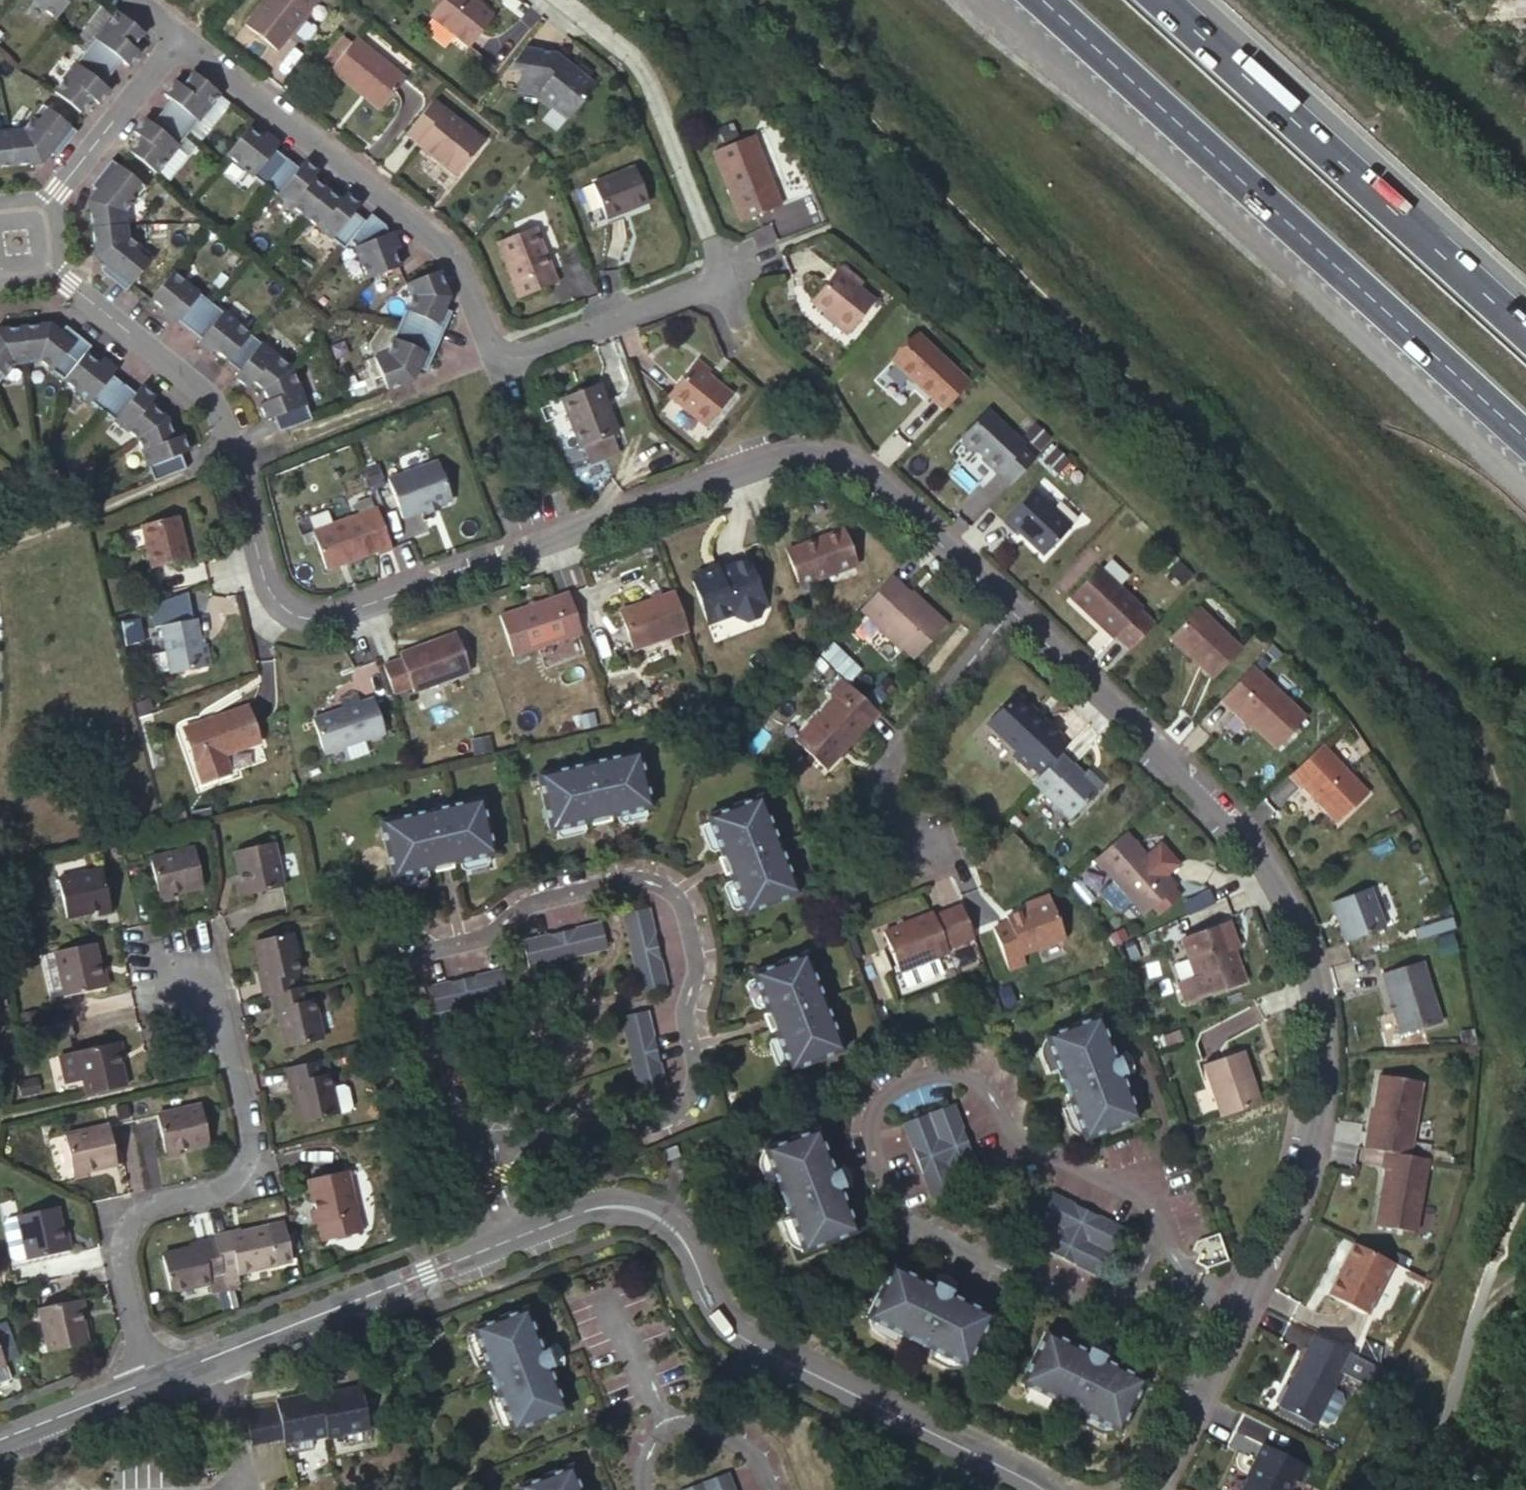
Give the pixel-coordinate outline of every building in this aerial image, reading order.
[(55,18),(70,0),(32,0),(55,18)] [(243,24),(276,51),(316,0),(262,0),(243,24)] [(435,8),(429,16),(467,47),(491,16),(481,8),(471,0),(442,0),(435,8)] [(435,8),(442,0),(431,0),(429,3),(435,8)] [(84,52),(111,73),(120,61),(127,67),(138,53),(132,47),(143,33),(116,12),(84,52)] [(324,60),(332,65),(350,42),(343,36),(324,60)] [(332,65),(328,70),(378,110),(404,78),(354,38),(350,42),(332,65)] [(593,84),(555,54),(523,48),(507,68),(520,70),(516,94),(532,97),(546,107),(551,107),(566,119),(593,84)] [(101,85),(111,73),(84,52),(52,91),(79,113),(90,99),(97,104),(108,91),(101,85)] [(218,94),(192,72),(180,86),(174,81),(162,95),(169,100),(160,112),(187,133),(218,94)] [(480,141),(431,101),(406,132),(418,143),(418,144),(455,173),(480,141)] [(75,132),(41,105),(21,130),(9,131),(13,166),(39,163),(47,153),(54,158),(75,132)] [(187,133),(160,112),(151,124),(144,118),(133,132),(140,137),(128,152),(155,173),(187,133)] [(226,155),(264,185),(286,158),(274,149),(280,142),(266,132),(261,138),(247,128),(226,155)] [(13,166),(9,131),(0,132),(0,167),(13,166)] [(713,151),(740,222),(780,206),(752,136),(713,151)] [(303,217),(325,190),(311,179),(317,172),(303,161),(297,168),(286,158),(264,185),(303,217)] [(137,182),(110,161),(89,186),(96,191),(88,202),(91,228),(126,225),(124,212),(144,187),(137,182)] [(590,183),(605,219),(647,203),(633,166),(590,183)] [(338,200),(325,190),(303,217),(342,248),(348,241),(364,221),(352,211),(357,205),(344,194),(338,200)] [(391,231),(386,233),(383,225),(369,214),(364,221),(348,241),(352,244),(367,279),(399,266),(392,250),(398,248),(391,231)] [(152,257),(127,237),(126,225),(91,228),(94,255),(104,263),(99,270),(125,291),(152,257)] [(557,283),(535,226),(495,242),(517,298),(557,283)] [(836,270),(855,285),(861,278),(843,262),(836,270)] [(855,285),(836,270),(811,301),(824,312),(847,332),(873,301),(855,285)] [(448,296),(438,271),(406,283),(410,295),(398,324),(438,341),(451,312),(443,308),(448,296)] [(209,303),(171,272),(149,299),(163,310),(157,317),(171,328),(176,321),(188,330),(209,303)] [(248,334),(209,303),(188,330),(199,339),(193,346),(207,357),(213,350),(227,361),(248,334)] [(844,336),(847,332),(824,312),(821,316),(844,336)] [(438,341),(398,324),(385,353),(373,358),(386,390),(411,380),(417,368),(425,371),(438,341)] [(90,346),(64,326),(59,333),(49,325),(21,328),(24,362),(38,361),(63,380),(84,353),(90,346)] [(21,328),(0,330),(0,377),(11,364),(24,362),(21,328)] [(291,368),(248,334),(227,361),(238,370),(233,377),(246,388),(252,381),(262,389),(291,368)] [(968,383),(918,335),(892,363),(942,410),(968,383)] [(101,411),(123,384),(111,374),(117,368),(103,357),(98,363),(84,353),(63,380),(101,411)] [(692,364),(706,375),(710,370),(696,359),(692,364)] [(692,364),(667,395),(704,425),(729,394),(706,375),(692,364)] [(291,368),(262,389),(266,400),(258,403),(265,421),(273,418),(279,432),(311,419),(291,368)] [(136,439),(165,418),(148,404),(154,397),(140,386),(134,393),(123,384),(101,411),(136,439)] [(599,384),(560,399),(578,446),(580,446),(585,460),(618,447),(612,433),(617,431),(599,384)] [(1023,445),(987,410),(961,438),(962,443),(970,451),(976,451),(977,451),(984,457),(982,459),(1009,485),(1034,459),(1021,447),(1023,445)] [(173,437),(165,418),(136,439),(153,481),(185,469),(179,454),(188,450),(181,434),(173,437)] [(451,500),(437,462),(388,480),(401,518),(451,500)] [(530,483),(516,488),(520,498),(533,493),(530,483)] [(1071,525),(1032,490),(1004,521),(1016,532),(1017,531),(1044,555),(1071,525)] [(391,548),(377,508),(312,531),(325,569),(375,551),(376,554),(391,548)] [(151,569),(187,559),(176,518),(139,528),(151,569)] [(787,550),(799,586),(857,566),(844,530),(787,550)] [(763,603),(747,560),(718,570),(716,566),(694,574),(691,581),(706,623),(734,613),(736,618),(745,622),(757,618),(762,609),(760,604),(763,603)] [(1141,608),(1098,567),(1069,597),(1113,638),(1141,608)] [(917,601),(890,576),(860,609),(879,627),(878,629),(901,650),(903,648),(913,658),(945,623),(919,599),(917,601)] [(686,627),(673,590),(619,609),(632,647),(686,627)] [(582,631),(569,594),(499,618),(512,656),(582,631)] [(1241,649),(1198,608),(1172,635),(1191,653),(1188,656),(1213,679),(1241,649)] [(199,645),(194,619),(160,626),(169,674),(209,666),(204,644),(199,645)] [(468,671),(455,632),(424,643),(425,646),(399,656),(412,690),(468,671)] [(1191,653),(1172,635),(1169,638),(1188,656),(1191,653)] [(833,642),(821,655),(836,669),(848,656),(833,642)] [(1308,714),(1254,663),(1222,697),(1234,708),(1236,706),(1279,746),(1308,714)] [(879,714),(843,679),(830,693),(835,698),(795,741),(826,771),(879,714)] [(312,719),(323,752),(384,731),(372,698),(359,703),(356,694),(340,700),(343,708),(312,719)] [(1042,723),(1033,714),(1034,710),(1016,694),(1012,695),(985,723),(1016,752),(1012,755),(1026,769),(1030,765),(1058,735),(1044,721),(1042,723)] [(197,723),(182,728),(199,782),(227,773),(221,755),(258,743),(247,708),(207,720),(208,723),(198,726),(197,723)] [(1058,735),(1030,765),(1040,774),(1059,754),(1068,744),(1058,735)] [(1368,792),(1321,744),(1288,776),(1299,788),(1301,785),(1337,822),(1368,792)] [(633,750),(531,773),(545,830),(589,820),(589,823),(604,820),(603,816),(647,806),(633,750)] [(1098,789),(1072,764),(1070,765),(1059,754),(1040,774),(1031,783),(1069,819),(1098,789)] [(794,892),(755,794),(701,815),(718,857),(714,859),(720,872),(723,871),(740,913),(794,892)] [(477,797),(375,820),(388,876),(432,866),(433,869),(448,866),(447,863),(491,853),(477,797)] [(1143,851),(1125,831),(1094,858),(1143,913),(1176,884),(1165,872),(1178,861),(1157,838),(1143,851)] [(243,895),(282,887),(272,843),(233,851),(238,874),(243,895)] [(201,887),(193,847),(149,857),(157,896),(171,893),(201,887)] [(109,907),(101,868),(57,878),(65,917),(95,910),(109,907)] [(237,896),(243,895),(238,874),(233,875),(237,896)] [(1118,912),(1129,903),(1114,884),(1103,892),(1118,912)] [(1327,899),(1342,939),(1381,924),(1366,884),(1327,899)] [(171,893),(157,896),(158,902),(172,899),(171,893)] [(992,929),(1008,970),(1025,963),(1021,955),(1064,937),(1047,895),(1031,901),(1034,906),(1005,917),(1007,923),(992,929)] [(961,905),(934,916),(933,912),(884,931),(900,971),(948,952),(947,948),(974,938),(961,905)] [(663,984),(645,906),(619,912),(638,990),(663,984)] [(110,913),(109,907),(95,910),(96,916),(110,913)] [(604,946),(598,920),(520,938),(527,964),(604,946)] [(1184,1003),(1201,997),(1244,981),(1232,950),(1229,942),(1234,941),(1227,922),(1180,939),(1187,959),(1195,978),(1177,985),(1184,1003)] [(256,970),(262,994),(268,993),(298,986),(296,978),(295,973),(300,972),(291,932),(252,941),(259,969),(256,970)] [(1187,959),(1180,939),(1165,945),(1172,964),(1187,959)] [(94,944),(56,952),(57,953),(65,994),(65,995),(103,987),(100,973),(98,965),(94,944)] [(822,1002),(801,950),(748,972),(765,1013),(761,1015),(767,1029),(770,1027),(787,1069),(840,1047),(822,1002)] [(57,953),(47,955),(55,996),(65,994),(57,953)] [(1422,961),(1381,973),(1399,1034),(1440,1022),(1422,961)] [(104,964),(98,965),(100,973),(103,987),(108,986),(104,964)] [(506,993),(500,968),(421,985),(428,1011),(506,993)] [(298,986),(305,984),(303,976),(296,978),(298,986)] [(298,986),(268,993),(274,1019),(278,1019),(284,1047),(322,1039),(313,999),(309,1000),(305,984),(298,986)] [(665,1087),(646,1008),(619,1015),(639,1094),(665,1087)] [(1084,1139),(1137,1118),(1120,1075),(1125,1073),(1118,1056),(1114,1058),(1096,1015),(1043,1036),(1061,1081),(1065,1080),(1070,1092),(1066,1094),(1084,1139)] [(121,1041),(115,1042),(118,1056),(124,1055),(121,1041)] [(86,1094),(125,1086),(118,1056),(115,1042),(76,1050),(76,1052),(82,1079),(86,1094)] [(82,1079),(76,1052),(59,1056),(65,1083),(82,1079)] [(1259,1103),(1240,1052),(1202,1066),(1221,1118),(1259,1103)] [(326,1057),(320,1058),(324,1073),(329,1072),(330,1072),(326,1057)] [(320,1058),(283,1066),(289,1093),(293,1092),(299,1121),(337,1112),(331,1085),(329,1072),(324,1073),(320,1058)] [(1408,1156),(1421,1083),(1379,1076),(1369,1133),(1366,1132),(1364,1148),(1384,1151),(1408,1156)] [(1065,1080),(1061,1081),(1066,1094),(1070,1092),(1065,1080)] [(331,1085),(337,1112),(350,1110),(353,1105),(348,1085),(344,1082),(331,1085)] [(155,1114),(164,1154),(178,1150),(208,1143),(200,1104),(155,1114)] [(949,1105),(898,1127),(930,1201),(980,1180),(949,1105)] [(116,1164),(107,1125),(63,1134),(72,1173),(86,1170),(116,1164)] [(808,1127),(755,1148),(772,1193),(777,1191),(782,1204),(777,1206),(795,1251),(848,1230),(832,1187),(836,1185),(830,1168),(825,1170),(808,1127)] [(677,1145),(663,1151),(667,1160),(680,1155),(677,1145)] [(178,1150),(164,1154),(166,1159),(180,1156),(178,1150)] [(1414,1233),(1427,1159),(1408,1156),(1384,1151),(1381,1169),(1385,1169),(1375,1226),(1414,1233)] [(86,1170),(72,1173),(73,1179),(87,1176),(86,1170)] [(347,1171),(307,1180),(314,1209),(317,1223),(321,1239),(361,1229),(347,1171)] [(777,1191),(772,1193),(777,1206),(782,1204),(777,1191)] [(1119,1227),(1045,1192),(1022,1241),(1095,1276),(1119,1227)] [(26,1259),(65,1251),(62,1237),(56,1207),(17,1215),(17,1216),(26,1259)] [(317,1223),(314,1209),(308,1210),(311,1224),(317,1223)] [(4,1219),(1,1224),(8,1258),(14,1262),(26,1259),(17,1216),(4,1219)] [(239,1229),(213,1235),(214,1239),(226,1284),(241,1280),(239,1273),(277,1263),(292,1260),(283,1221),(267,1225),(240,1232),(239,1229)] [(62,1237),(65,1251),(71,1249),(68,1235),(62,1237)] [(226,1284),(214,1239),(190,1245),(190,1246),(161,1254),(171,1292),(209,1282),(211,1292),(227,1288),(226,1284)] [(1391,1262),(1353,1243),(1328,1294),(1366,1313),(1391,1262)] [(930,1288),(889,1267),(862,1318),(906,1340),(908,1335),(920,1342),(918,1346),(961,1368),(988,1317),(946,1296),(948,1291),(932,1283),(930,1288)] [(83,1298),(77,1299),(80,1313),(86,1312),(83,1298)] [(48,1352),(87,1343),(80,1313),(77,1299),(38,1308),(48,1352)] [(488,1385),(506,1429),(559,1408),(542,1365),(549,1362),(543,1346),(536,1349),(519,1306),(465,1327),(483,1372),(489,1370),(494,1382),(488,1385)] [(1045,1334),(1019,1386),(1063,1407),(1065,1402),(1077,1408),(1075,1413),(1119,1434),(1144,1382),(1103,1362),(1105,1358),(1097,1354),(1088,1350),(1086,1354),(1045,1334)] [(908,1335),(906,1340),(918,1346),(920,1342),(908,1335)] [(1349,1353),(1314,1335),(1279,1407),(1313,1424),(1349,1353)] [(483,1372),(488,1385),(494,1382),(489,1370),(483,1372)] [(370,1439),(360,1387),(318,1394),(325,1437),(342,1434),(343,1444),(370,1439)] [(317,1392),(276,1399),(277,1407),(244,1413),(251,1444),(282,1438),(285,1454),(313,1449),(311,1440),(325,1437),(318,1394),(317,1392)] [(1065,1402),(1063,1407),(1075,1413),(1077,1408),(1065,1402)] [(1263,1444),(1240,1489),(1286,1489),(1292,1479),(1298,1482),(1306,1466),(1263,1444)] [(511,1485),(513,1489),(575,1489),(565,1465),(511,1485)] [(676,1489),(730,1489),(723,1472),(676,1489)]
